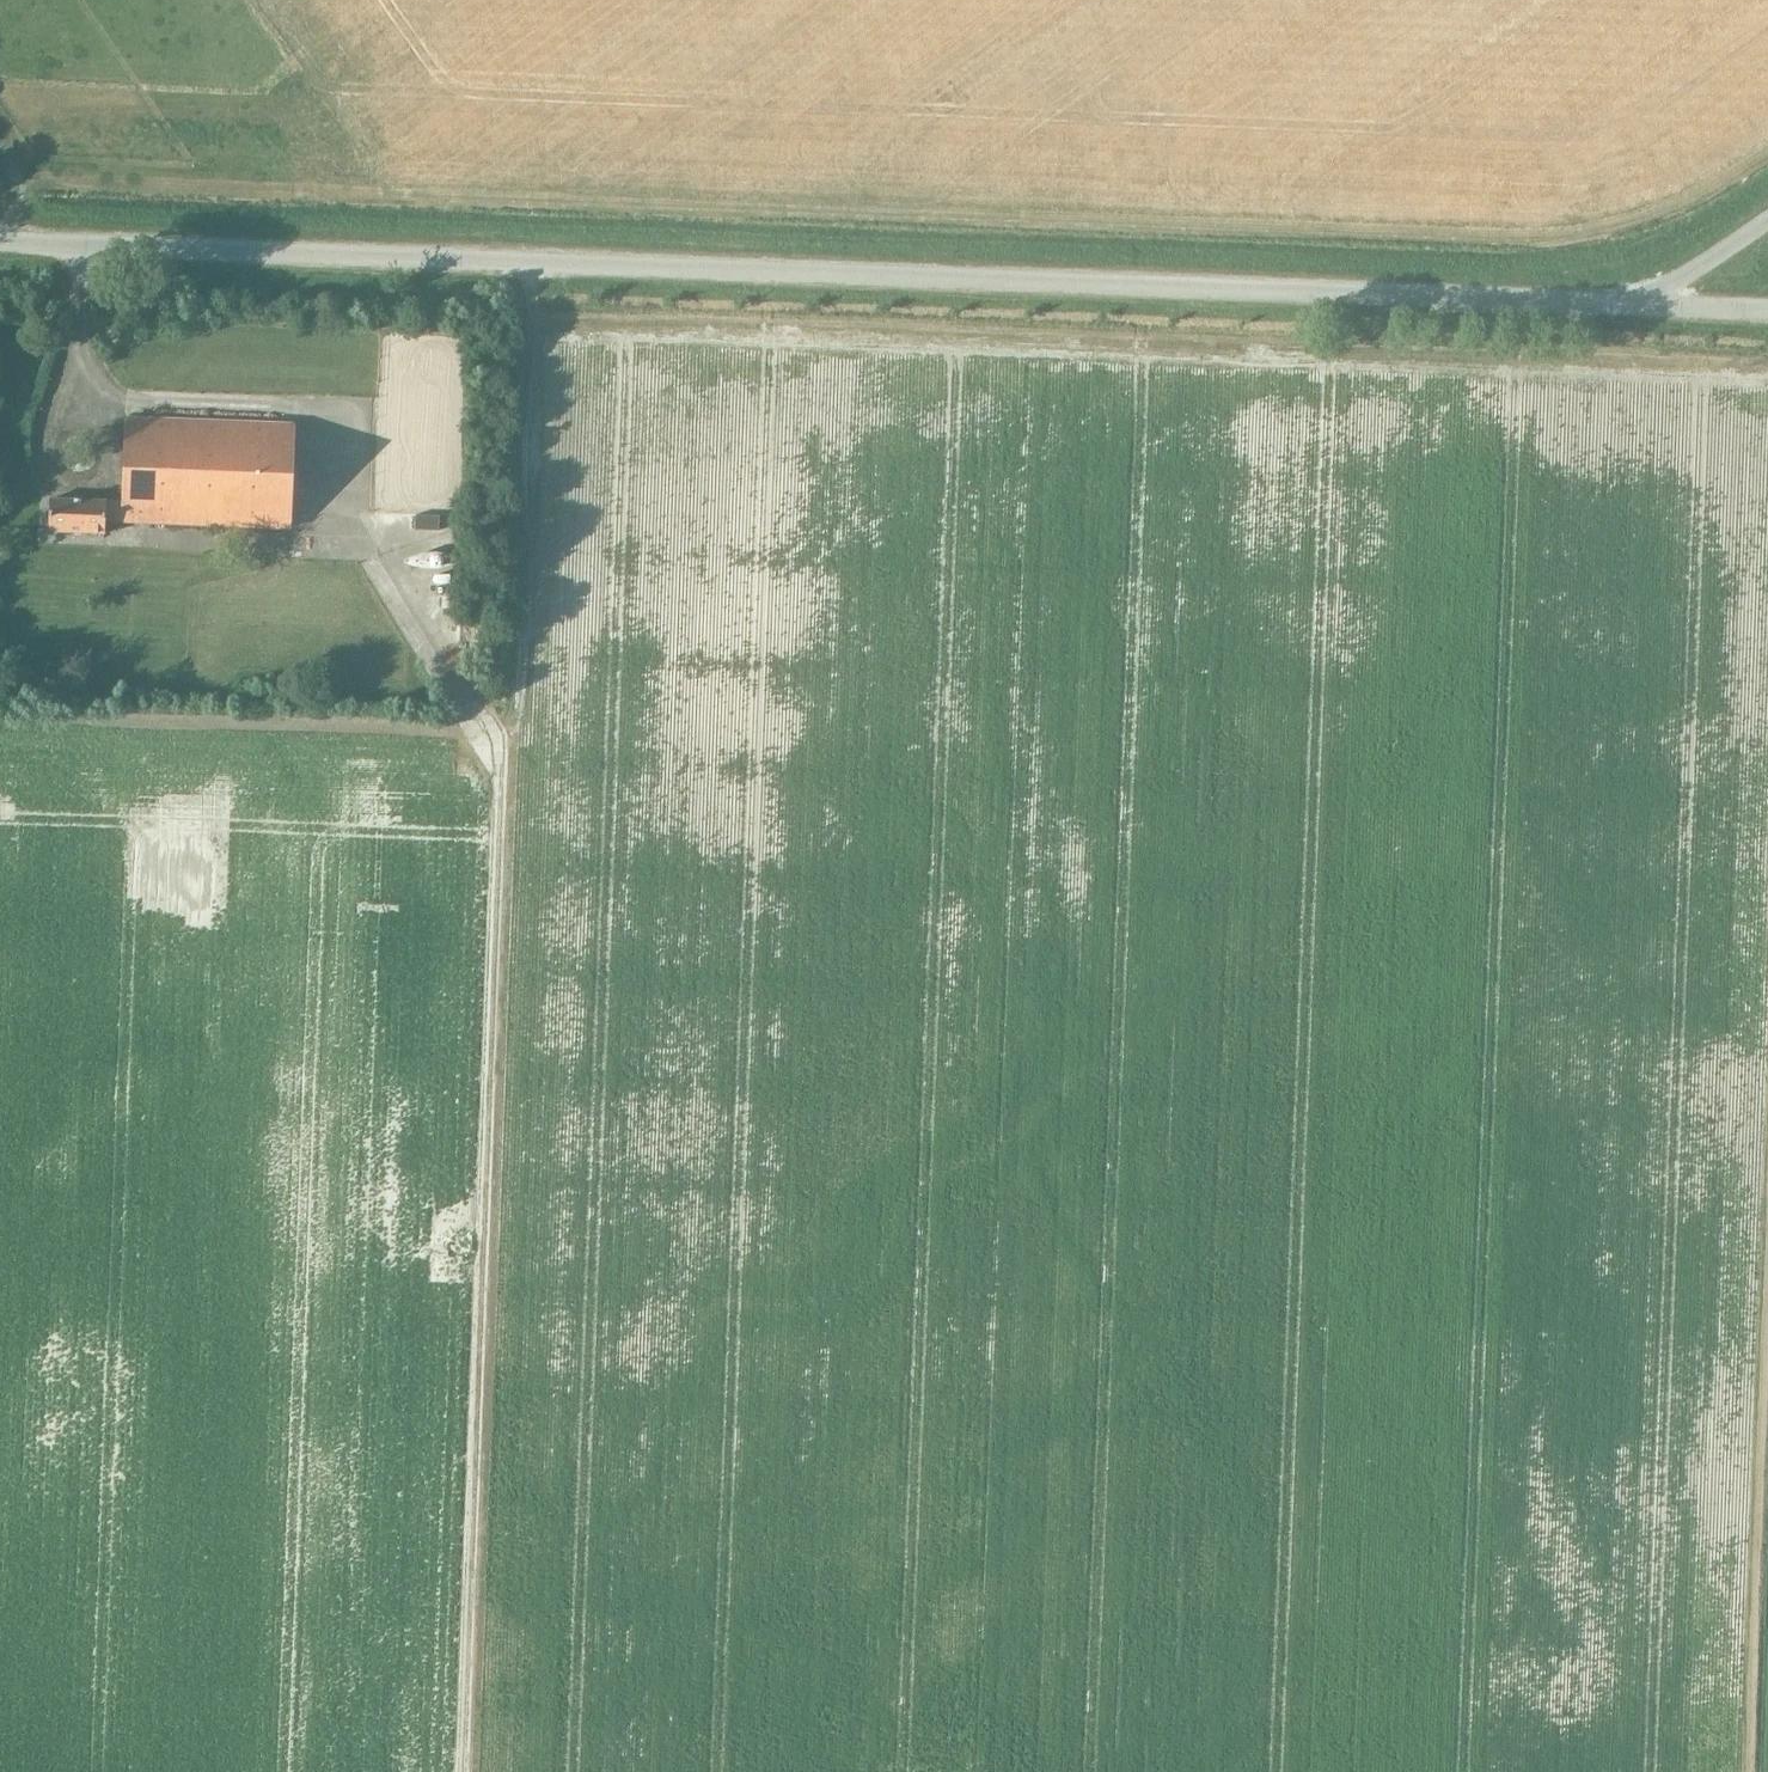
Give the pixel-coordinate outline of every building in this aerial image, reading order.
[(108,524),(294,530),(297,425),(129,420),(125,502),(52,498),(51,534),(108,536),(108,524)]
